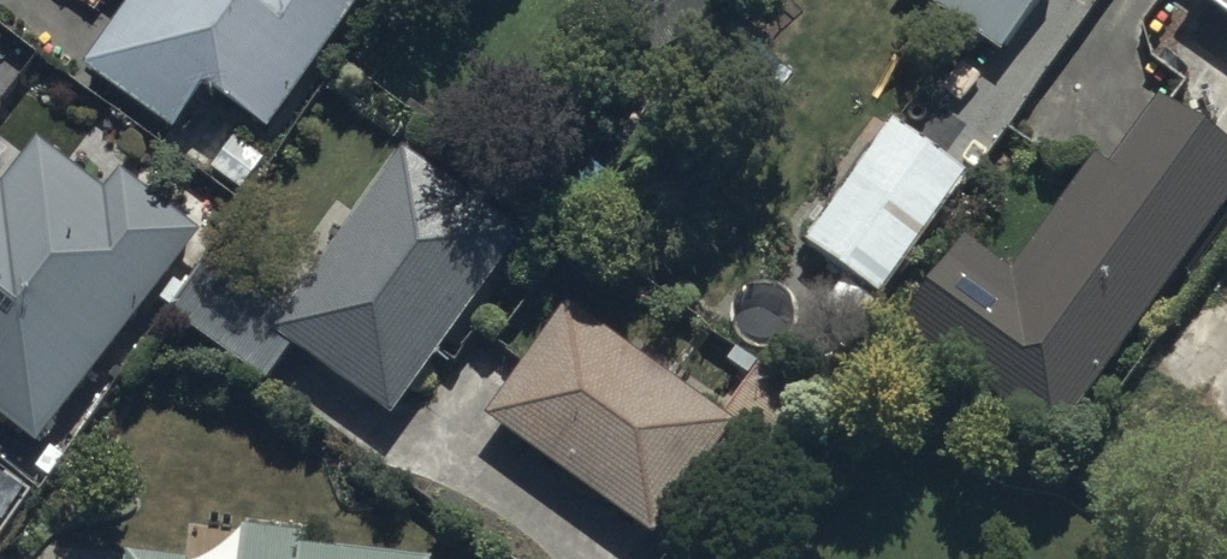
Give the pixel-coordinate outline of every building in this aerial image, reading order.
[(274,133),(366,0),(132,0),(82,72),(175,136),(208,87),(274,133)] [(723,9),(730,0),(711,0),(723,9)] [(1001,59),(1044,0),(920,0),(1001,59)] [(1226,12),(1226,0),(1210,0),(1226,12)] [(1060,436),(1226,209),(1226,143),(1144,82),(1005,270),(968,243),(908,325),(1060,436)] [(809,243),(883,297),(971,177),(897,123),(809,243)] [(19,467),(197,239),(49,125),(2,184),(0,183),(0,453),(19,467)] [(272,331),(393,418),(527,232),(406,146),(272,331)] [(569,299),(484,414),(653,539),(739,424),(569,299)] [(299,555),(300,544),(240,538),(238,558),(337,558),(299,555)]
